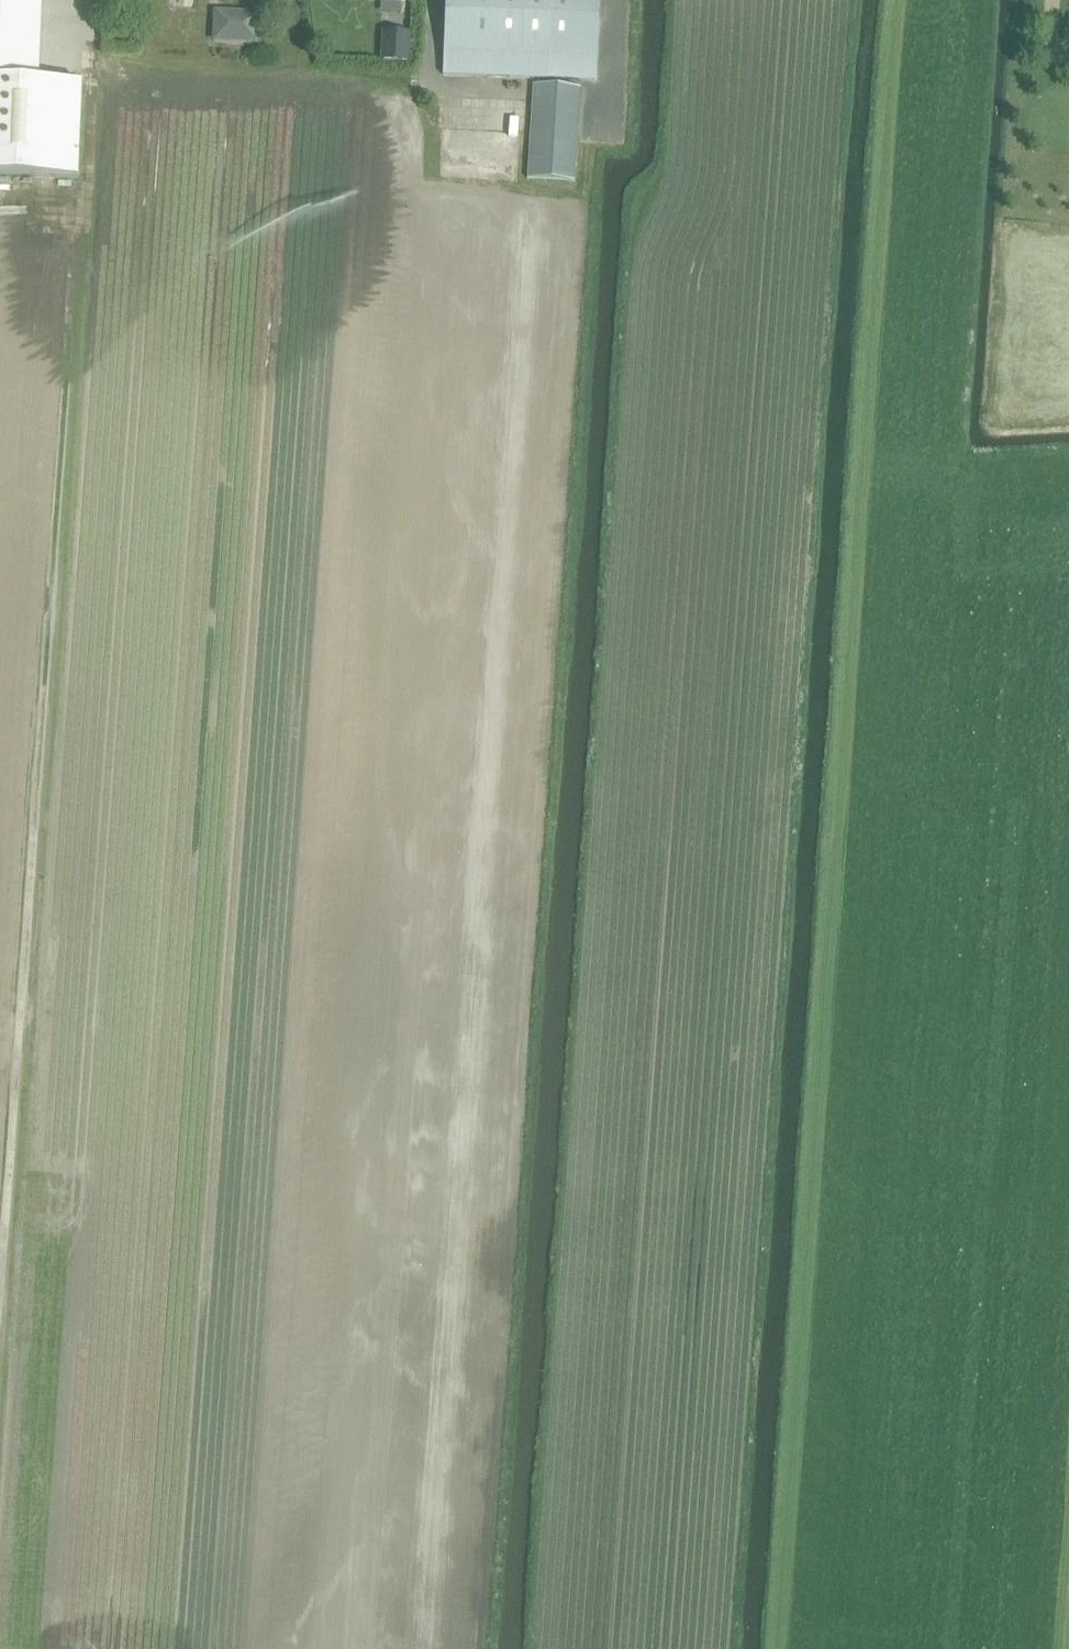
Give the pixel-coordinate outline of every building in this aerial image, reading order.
[(42,0),(0,0),(0,83),(39,84),(42,0)] [(441,74),(595,81),(599,0),(445,0),(441,74)] [(217,44),(256,46),(258,16),(219,14),(217,44)] [(82,85),(39,84),(0,83),(0,176),(79,179),(82,85)] [(580,88),(533,86),(528,179),(575,182),(580,88)] [(337,1639),(327,1638),(326,1648),(336,1648),(337,1639)]
